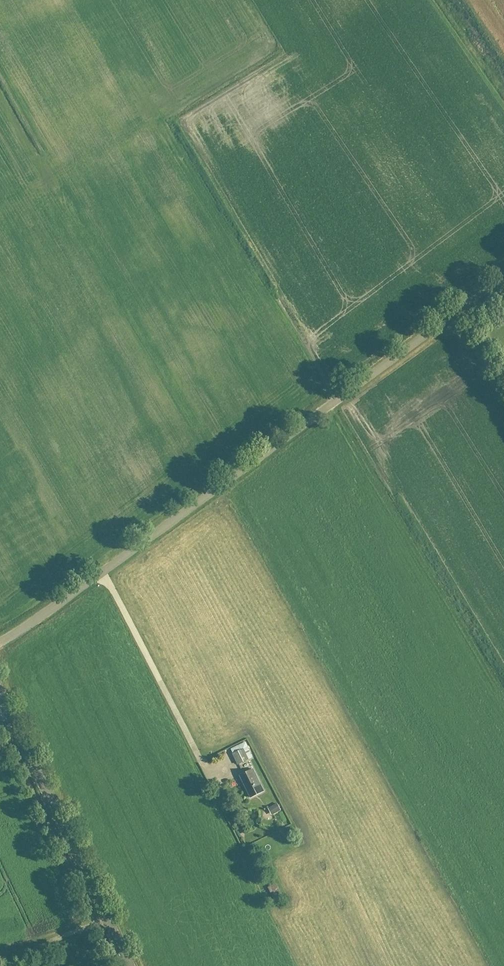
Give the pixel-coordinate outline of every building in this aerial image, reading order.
[(245,742),(238,745),(240,750),(232,754),(237,765),(253,758),(245,742)] [(263,791),(252,769),(239,776),(250,798),(263,791)] [(277,804),(268,809),(272,816),(281,811),(277,804)]
